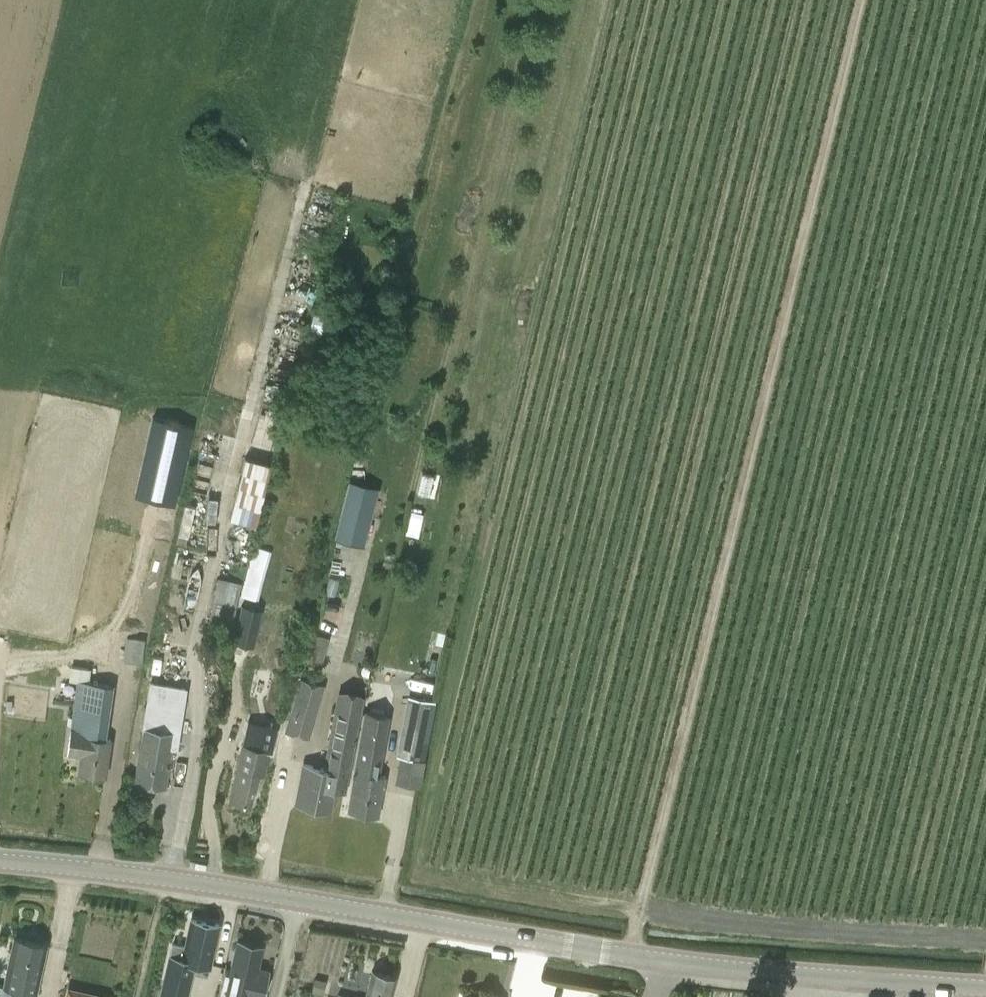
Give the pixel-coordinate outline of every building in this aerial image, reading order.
[(135,495),(174,504),(192,426),(153,416),(135,495)] [(248,456),(234,518),(259,524),(273,463),(248,456)] [(336,537),(362,544),(376,488),(350,481),(336,537)] [(176,522),(189,525),(196,496),(183,493),(176,522)] [(422,515),(412,513),(411,513),(406,534),(407,534),(417,536),(422,515)] [(257,597),(270,552),(257,548),(243,593),(257,597)] [(215,576),(208,608),(233,613),(240,581),(215,576)] [(339,580),(329,577),(325,592),(334,595),(339,580)] [(254,645),(261,610),(242,606),(234,641),(254,645)] [(147,622),(129,619),(124,662),(141,664),(147,622)] [(304,658),(318,663),(327,636),(313,632),(304,658)] [(110,740),(107,739),(114,686),(108,685),(111,667),(107,667),(111,647),(75,641),(68,681),(77,682),(71,735),(68,753),(81,755),(78,773),(105,777),(110,740)] [(326,686),(300,678),(284,730),(310,738),(326,686)] [(149,681),(141,742),(177,746),(185,687),(149,681)] [(343,792),(347,775),(348,771),(351,771),(364,698),(338,692),(324,769),(304,764),(296,804),(329,811),(333,791),(343,792)] [(423,760),(436,701),(410,695),(397,755),(402,756),(398,780),(419,784),(423,760)] [(383,710),(373,708),(368,713),(365,712),(355,772),(348,811),(378,816),(385,777),(379,777),(389,716),(385,715),(383,710)] [(272,752),(280,725),(257,717),(253,733),(256,734),(253,747),(241,745),(228,799),(249,804),(256,775),(263,777),(269,751),(272,752)] [(141,742),(135,781),(166,786),(172,746),(141,742)] [(192,973),(197,974),(206,976),(208,967),(209,967),(217,925),(191,921),(186,947),(172,945),(160,996),(186,996),(192,973)] [(3,986),(3,987),(0,986),(0,996),(32,996),(33,993),(37,994),(47,945),(14,938),(3,986)] [(268,972),(255,969),(260,947),(239,942),(232,975),(227,974),(221,996),(262,996),(268,972)] [(396,978),(371,971),(365,996),(391,996),(396,978)] [(67,987),(65,996),(111,996),(67,987)]
